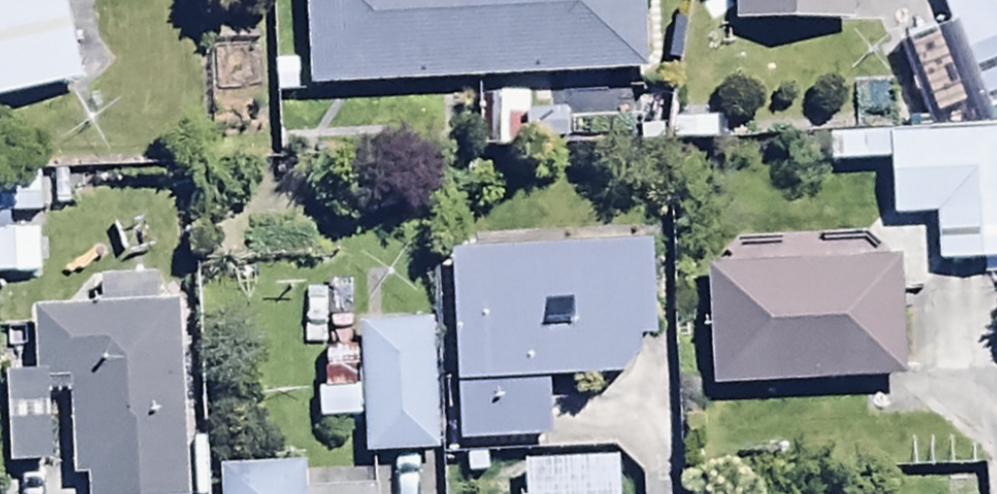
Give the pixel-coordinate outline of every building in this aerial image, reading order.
[(76,75),(59,0),(0,0),(0,93),(76,75)] [(307,84),(646,65),(642,0),(303,0),(307,84)] [(735,17),(851,17),(851,0),(735,0),(735,17)] [(889,92),(892,180),(936,178),(938,223),(996,221),(996,87),(889,92)] [(37,211),(37,165),(0,165),(0,211),(37,211)] [(706,347),(915,336),(908,210),(699,221),(706,347)] [(40,270),(38,222),(0,223),(0,271),(40,270)] [(450,242),(457,439),(549,435),(546,373),(614,370),(636,349),(635,332),(652,332),(648,235),(450,242)] [(159,300),(158,271),(94,275),(96,303),(28,307),(32,369),(0,371),(5,462),(52,460),(48,379),(65,378),(71,474),(83,474),(84,493),(188,493),(177,299),(159,300)] [(431,317),(359,320),(360,344),(322,346),(324,385),(315,385),(316,419),(360,417),(362,451),(437,447),(431,317)] [(218,463),(219,493),(304,493),(302,459),(218,463)] [(619,471),(491,477),(491,493),(620,493),(619,471)]
